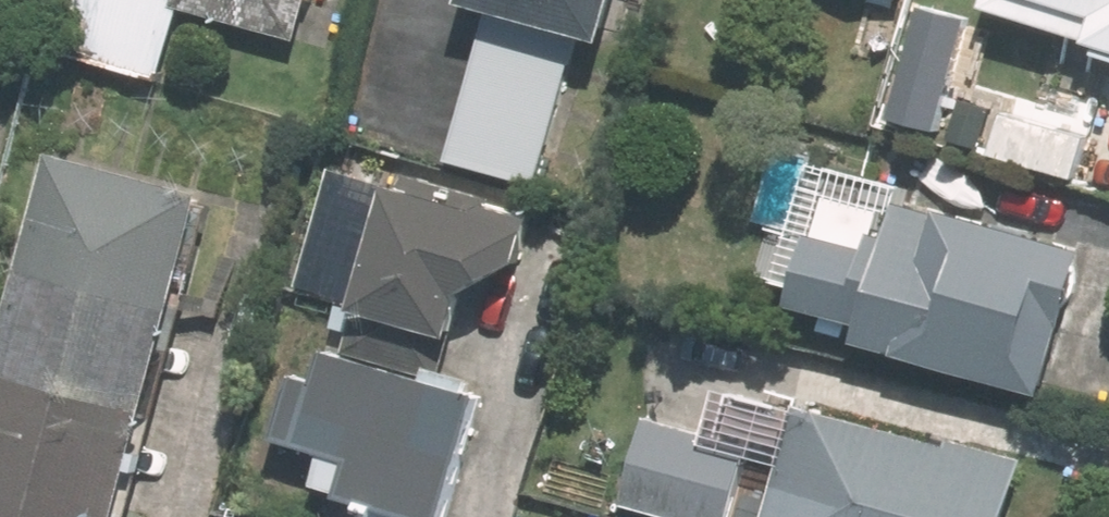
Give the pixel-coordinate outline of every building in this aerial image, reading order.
[(321,0),(73,0),(60,49),(174,80),(193,8),(310,40),(321,0)] [(486,67),(462,156),(552,182),(597,20),(633,30),(641,0),(505,0),(486,67)] [(999,6),(1108,37),(1108,0),(1000,0),(999,6)] [(15,99),(0,95),(0,152),(15,99)] [(242,184),(85,141),(0,448),(0,516),(150,516),(242,184)] [(550,253),(562,212),(416,169),(377,300),(488,333),(504,277),(550,253)] [(1068,385),(1102,246),(828,181),(800,295),(879,314),(873,338),(1068,385)] [(504,392),(320,344),(296,436),(340,447),(331,485),(455,516),(472,516),(504,392)] [(1055,454),(811,393),(781,516),(1040,516),(1055,454)] [(770,437),(645,402),(619,496),(693,516),(748,516),(770,437)]
